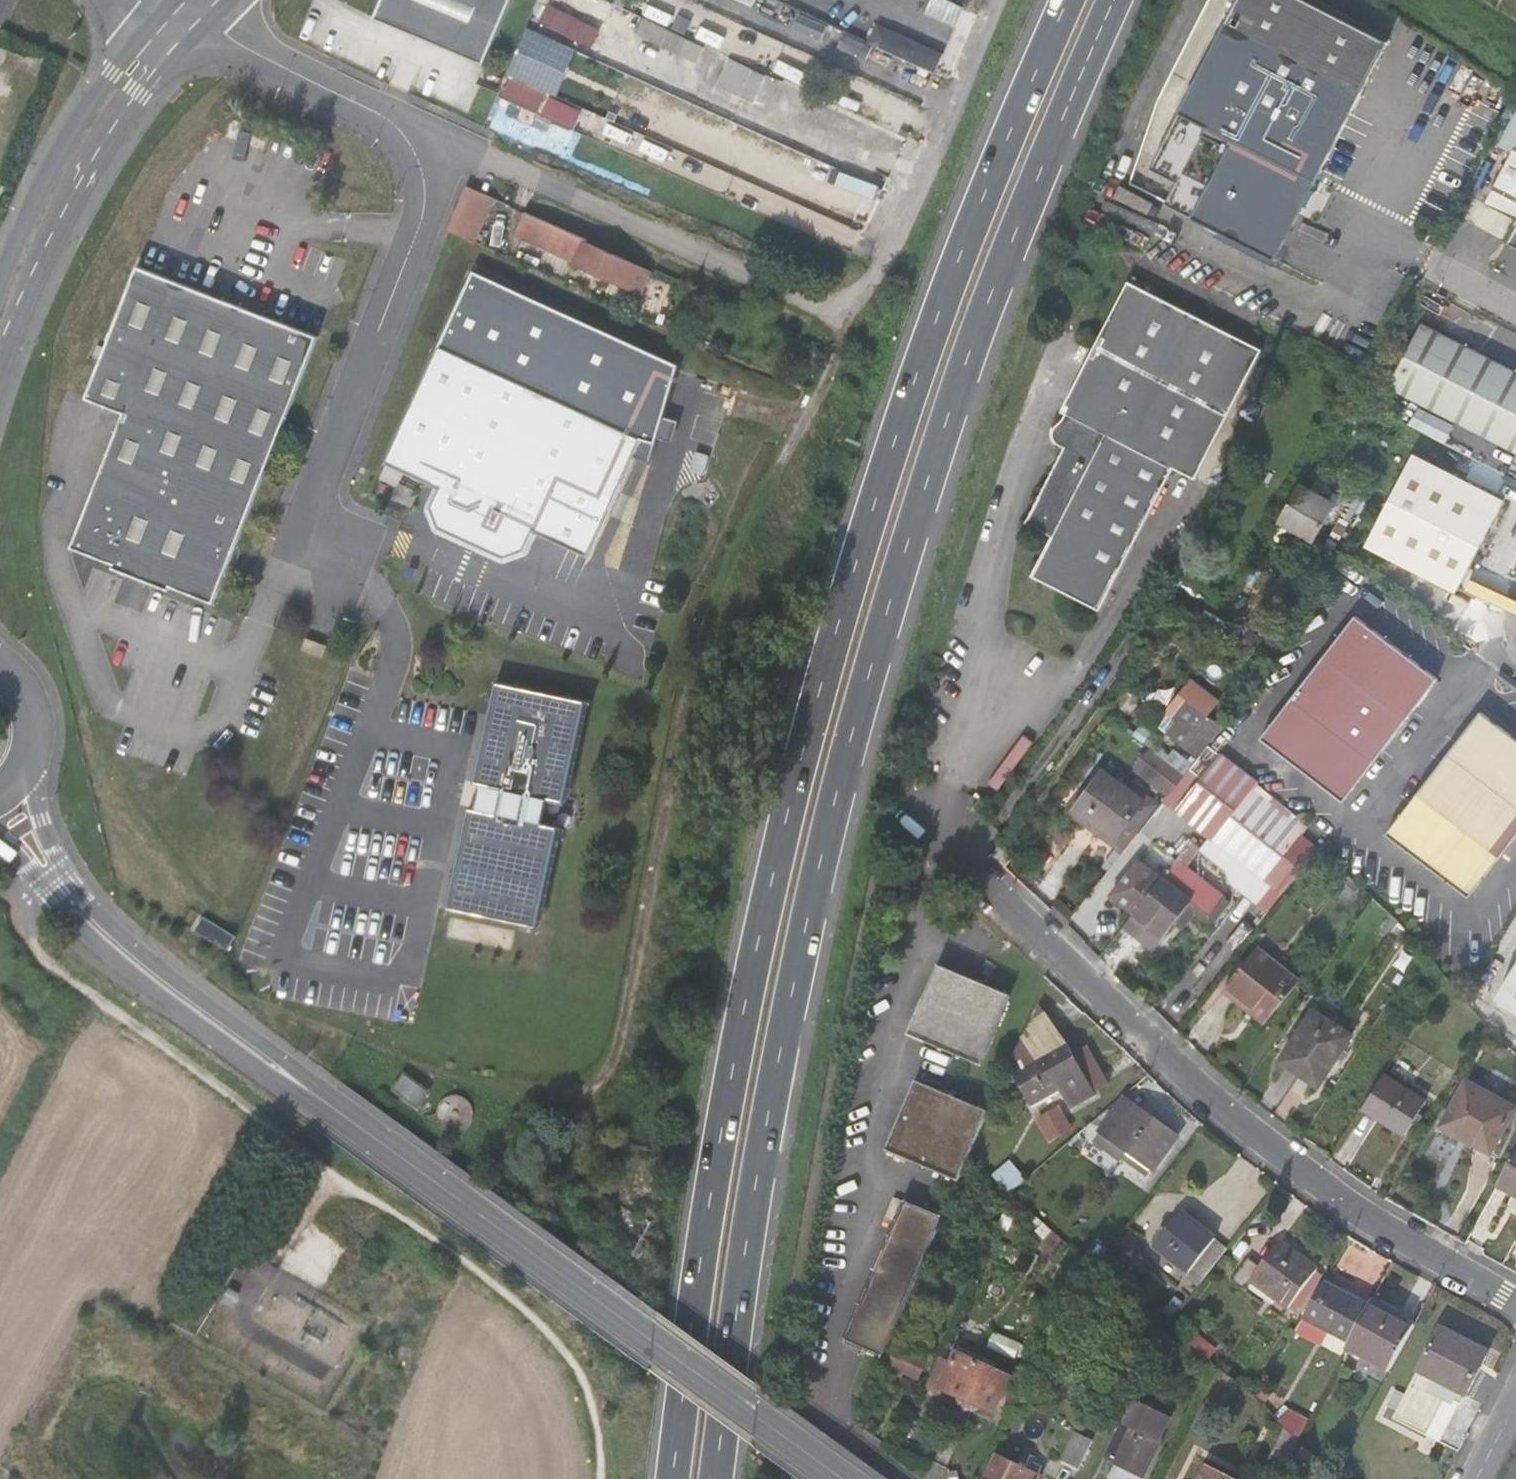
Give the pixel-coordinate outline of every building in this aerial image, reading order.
[(375,20),(486,65),(512,0),(383,0),(375,20)] [(959,21),(963,4),(947,0),(933,0),(929,14),(959,21)] [(1288,203),(1297,187),(1367,39),(1288,0),(1251,0),(1164,178),(1191,192),(1180,218),(1261,258),(1288,203)] [(546,5),(539,25),(597,44),(604,24),(546,5)] [(879,21),(869,42),(938,73),(947,52),(879,21)] [(603,74),(610,60),(585,47),(579,62),(603,74)] [(719,87),(758,98),(766,70),(727,59),(719,87)] [(543,103),(552,85),(518,70),(510,87),(543,103)] [(1476,204),(1510,223),(1498,244),(1515,254),(1515,134),(1476,204)] [(451,224),(467,231),(480,198),(489,202),(493,191),(469,179),(451,224)] [(1297,187),(1288,203),(1295,206),(1303,191),(1297,187)] [(584,238),(586,234),(526,206),(517,229),(583,260),(603,270),(640,287),(649,268),(584,238)] [(126,403),(122,415),(261,469),(318,328),(144,258),(91,388),(126,403)] [(600,278),(603,270),(583,260),(579,267),(600,278)] [(474,270),(440,346),(642,440),(653,445),(673,367),(474,270)] [(1033,587),(1100,621),(1175,478),(1197,489),(1265,359),(1128,300),(1061,428),(1066,432),(1062,440),(1058,441),(1056,444),(1054,447),(1054,451),(1056,453),(1064,458),(1027,533),(1052,547),(1033,587)] [(1418,318),(1385,385),(1515,452),(1515,368),(1418,318)] [(588,556),(642,440),(440,346),(386,461),(441,488),(431,509),(437,526),(505,558),(524,552),(534,531),(588,556)] [(261,469),(122,415),(74,536),(210,593),(261,469)] [(1504,499),(1411,453),(1363,546),(1455,595),(1504,499)] [(1326,531),(1283,508),(1265,544),(1306,565),(1326,531)] [(117,603),(146,610),(154,581),(124,574),(117,603)] [(1356,618),(1257,734),(1336,801),(1436,684),(1356,618)] [(582,707),(493,685),(468,785),(473,787),(468,810),(462,809),(437,911),(527,933),(552,832),(547,830),(553,806),(558,808),(582,707)] [(1182,758),(1206,729),(1174,704),(1161,720),(1173,730),(1163,744),(1182,758)] [(1379,838),(1458,904),(1515,835),(1515,752),(1478,720),(1379,838)] [(1205,758),(1219,739),(1206,729),(1182,758),(1196,768),(1205,758)] [(1075,820),(1114,849),(1150,800),(1110,770),(1075,820)] [(1228,778),(1219,771),(1181,818),(1189,827),(1228,778)] [(1168,803),(1177,792),(1156,775),(1148,785),(1168,803)] [(1228,778),(1189,827),(1204,840),(1241,795),(1245,790),(1244,791),(1228,778)] [(1260,803),(1245,790),(1241,795),(1257,808),(1260,803)] [(1241,795),(1204,840),(1199,848),(1208,855),(1221,842),(1226,846),(1257,808),(1241,795)] [(1239,886),(1240,890),(1254,874),(1272,888),(1298,856),(1309,842),(1260,803),(1257,808),(1226,846),(1221,842),(1208,855),(1231,873),(1235,877),(1239,886)] [(1139,924),(1130,936),(1159,959),(1182,929),(1197,910),(1217,926),(1231,907),(1192,874),(1208,855),(1199,848),(1167,889),(1139,924)] [(1123,911),(1151,875),(1143,868),(1115,904),(1123,911)] [(1167,889),(1151,875),(1123,911),(1139,924),(1167,889)] [(1364,896),(1348,887),(1338,901),(1352,911),(1364,896)] [(1197,910),(1182,929),(1192,937),(1203,925),(1212,933),(1217,926),(1197,910)] [(1056,913),(1053,917),(1067,933),(1072,926),(1056,913)] [(1261,953),(1228,995),(1273,1031),(1306,989),(1261,953)] [(912,1037),(982,1068),(1011,999),(943,968),(912,1037)] [(1492,1014),(1515,1030),(1515,975),(1492,1014)] [(1316,1018),(1285,1067),(1325,1091),(1355,1043),(1316,1018)] [(1086,1035),(1009,1079),(1028,1112),(1054,1097),(1065,1114),(1114,1083),(1086,1035)] [(420,1082),(395,1063),(382,1080),(408,1099),(420,1082)] [(1390,1131),(1409,1097),(1379,1078),(1358,1112),(1390,1131)] [(964,1167),(987,1116),(917,1084),(888,1152),(943,1176),(941,1184),(954,1189),(964,1167)] [(439,1091),(434,1094),(430,1100),(428,1105),(428,1112),(432,1118),(436,1123),(442,1126),(449,1126),(456,1123),(462,1117),(464,1110),(465,1104),(461,1097),(457,1093),(451,1090),(446,1089),(439,1091)] [(1464,1094),(1439,1140),(1469,1157),(1474,1149),(1492,1159),(1512,1121),(1464,1094)] [(1420,1104),(1409,1097),(1390,1131),(1399,1137),(1420,1104)] [(1113,1144),(1141,1113),(1130,1103),(1101,1134),(1113,1144)] [(1179,1147),(1141,1113),(1113,1144),(1153,1178),(1179,1147)] [(1495,1195),(1515,1206),(1515,1159),(1495,1195)] [(844,1340),(880,1357),(941,1220),(905,1203),(844,1340)] [(1197,1288),(1225,1255),(1184,1216),(1155,1248),(1197,1288)] [(1279,1326),(1316,1283),(1280,1252),(1260,1276),(1249,1265),(1231,1287),(1279,1326)] [(1363,1311),(1325,1288),(1301,1323),(1340,1347),(1363,1311)] [(1366,1308),(1363,1311),(1340,1347),(1337,1352),(1386,1382),(1413,1337),(1366,1308)] [(1386,1428),(1405,1440),(1459,1351),(1437,1338),(1386,1428)] [(884,1367),(913,1381),(921,1362),(894,1349),(884,1367)] [(1459,1351),(1405,1440),(1420,1448),(1448,1400),(1460,1407),(1484,1366),(1459,1351)] [(953,1355),(935,1392),(986,1417),(1003,1381),(953,1355)] [(1448,1400),(1420,1448),(1433,1455),(1460,1407),(1448,1400)] [(1098,1460),(1134,1478),(1137,1478),(1164,1423),(1127,1403),(1098,1460)] [(1072,1437),(1058,1464),(1072,1471),(1086,1444),(1072,1437)] [(982,1478),(1035,1478),(1036,1478),(993,1457),(982,1478)]
